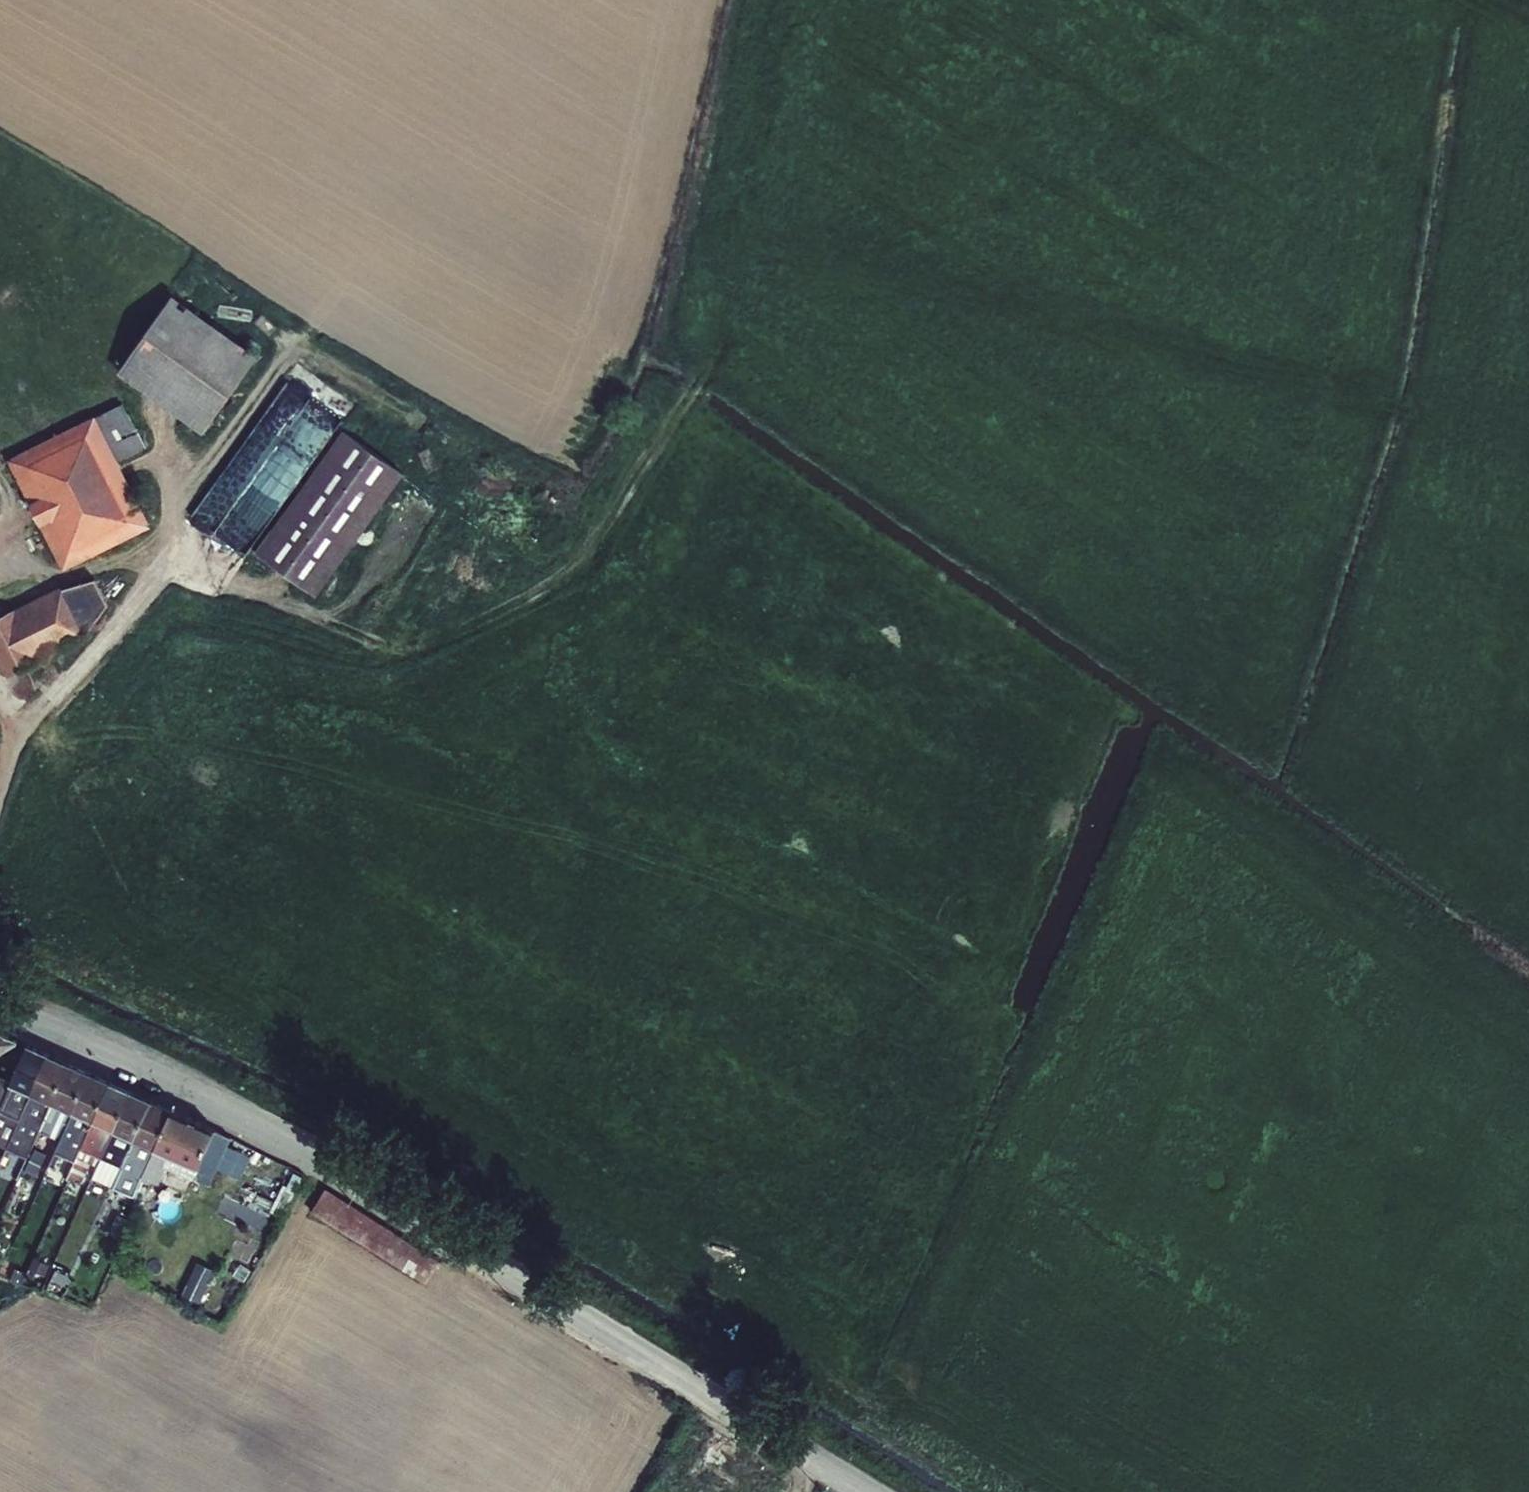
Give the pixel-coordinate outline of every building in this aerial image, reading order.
[(172,295),(118,372),(202,433),(258,356),(172,295)] [(258,432),(274,442),(215,533),(239,548),(261,514),(272,521),(339,416),(288,385),(258,432)] [(6,459),(62,570),(151,526),(118,462),(145,448),(122,402),(95,416),(94,415),(6,459)] [(343,430),(254,552),(315,596),(404,474),(343,430)] [(416,443),(414,455),(437,460),(440,448),(416,443)] [(41,660),(88,637),(85,634),(108,604),(94,579),(62,588),(62,585),(14,608),(0,616),(0,669),(5,678),(41,660)] [(17,1042),(18,1041),(0,1033),(0,1051),(17,1042)] [(27,1045),(11,1080),(9,1084),(31,1094),(49,1055),(27,1045)] [(49,1055),(31,1094),(50,1102),(70,1064),(49,1055)] [(89,1073),(70,1064),(50,1102),(71,1111),(89,1073)] [(72,1111),(93,1121),(110,1082),(89,1073),(71,1111),(72,1111)] [(9,1084),(11,1080),(0,1075),(0,1105),(9,1084)] [(110,1082),(93,1121),(113,1130),(115,1131),(131,1091),(110,1082)] [(152,1100),(131,1091),(115,1131),(134,1139),(152,1100)] [(50,1102),(31,1094),(19,1120),(39,1129),(50,1102)] [(172,1109),(152,1100),(134,1139),(154,1148),(172,1109)] [(71,1111),(50,1102),(39,1129),(60,1139),(72,1111),(71,1111)] [(172,1109),(154,1148),(170,1155),(198,1168),(215,1128),(172,1109)] [(93,1121),(72,1111),(60,1139),(55,1150),(75,1159),(77,1154),(81,1148),(93,1121)] [(113,1130),(93,1121),(81,1148),(101,1156),(113,1130)] [(215,1128),(198,1168),(194,1176),(209,1183),(230,1137),(215,1128)] [(134,1139),(115,1131),(113,1130),(101,1156),(122,1166),(134,1139)] [(154,1148),(134,1139),(122,1166),(114,1186),(134,1195),(143,1175),(154,1148)] [(170,1155),(154,1148),(143,1175),(157,1182),(167,1163),(170,1155)] [(24,1170),(36,1175),(47,1155),(34,1150),(24,1170)] [(77,1154),(75,1159),(69,1174),(83,1178),(91,1160),(77,1154)] [(198,1168),(170,1155),(167,1163),(194,1176),(198,1168)] [(157,1182),(143,1175),(134,1195),(132,1206),(145,1211),(157,1182)] [(70,1268),(104,1193),(89,1186),(54,1261),(70,1268)] [(325,1187),(310,1211),(425,1284),(441,1260),(325,1187)] [(28,1269),(43,1276),(49,1265),(33,1257),(28,1269)] [(62,1294),(69,1273),(53,1268),(46,1289),(62,1294)]
